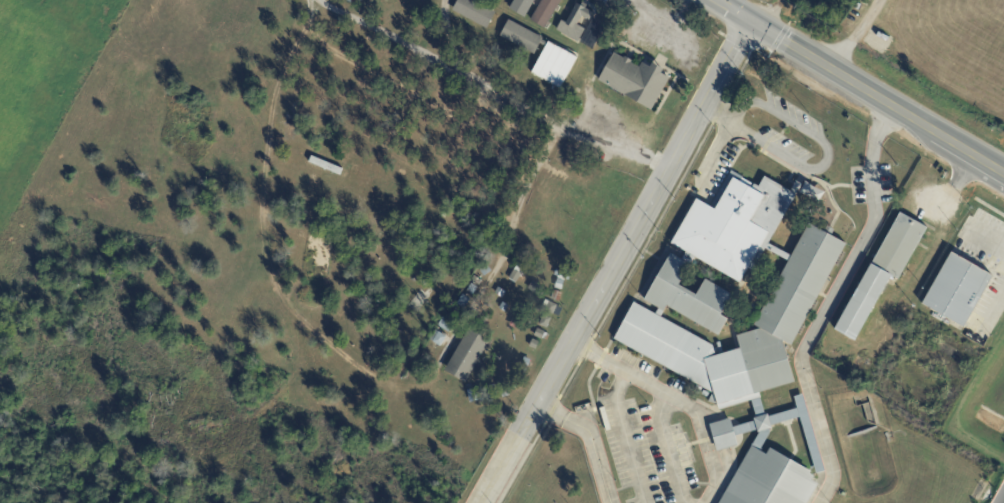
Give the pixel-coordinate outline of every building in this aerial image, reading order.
[(534,0),(514,0),(509,10),(525,18),(534,0)] [(560,0),(541,0),(529,20),(544,29),(560,0)] [(583,3),(587,5),(585,9),(593,13),(589,21),(582,17),(580,21),(579,20),(577,25),(584,30),(577,43),(555,30),(561,21),(565,24),(576,4),(581,6),(583,3)] [(508,21),(543,39),(534,55),(499,37),(508,21)] [(553,45),(578,58),(561,89),(532,73),(548,42),(553,45)] [(626,58),(631,62),(631,63),(635,65),(637,61),(641,63),(642,63),(649,67),(652,63),(663,70),(660,74),(669,79),(649,112),(597,81),(614,53),(623,59),(624,57),(626,58)] [(342,169),(310,156),(308,162),(339,175),(342,169)] [(819,486),(809,502),(721,502),(761,433),(759,434),(758,431),(736,437),(738,447),(718,453),(710,426),(731,420),(734,429),(756,423),(755,420),(757,419),(752,402),(720,412),(718,406),(709,404),(714,394),(614,340),(635,303),(656,315),(659,309),(645,301),(671,254),(690,265),(679,285),(697,295),(705,280),(732,295),(721,315),(728,319),(718,336),(668,307),(662,318),(713,348),(716,356),(741,349),(737,337),(761,329),(754,326),(790,263),(767,249),(754,272),(749,270),(740,284),(672,245),(697,200),(712,208),(732,172),(759,188),(765,177),(783,188),(797,196),(770,244),(792,257),(810,224),(847,245),(790,345),(783,341),(795,383),(760,393),(762,399),(761,399),(766,416),(768,415),(770,418),(799,410),(795,399),(804,396),(826,472),(817,475),(801,418),(772,427),(772,430),(770,430),(771,435),(760,452),(767,456),(771,449),(812,472),(810,475),(815,477),(813,482),(819,486)] [(908,217),(927,227),(900,281),(893,278),(883,297),(881,296),(857,342),(835,330),(852,298),(851,298),(869,262),(873,264),(901,213),(908,217)] [(920,304),(962,328),(992,276),(949,252),(920,304)] [(557,279),(557,277),(554,276),(556,270),(559,271),(560,270),(567,272),(564,281),(557,279)] [(554,289),(556,280),(564,282),(561,291),(554,289)] [(533,282),(538,286),(535,290),(530,286),(533,282)] [(501,299),(494,295),(498,289),(505,293),(501,299)] [(552,291),(561,294),(559,302),(550,300),(552,291)] [(909,294),(917,298),(905,320),(898,316),(909,294)] [(549,303),(557,306),(552,315),(545,311),(549,303)] [(508,307),(504,314),(499,311),(503,304),(508,307)] [(519,304),(525,308),(522,314),(515,309),(519,304)] [(546,329),(538,326),(543,316),(551,320),(548,325),(554,328),(553,331),(547,328),(546,329)] [(545,333),(542,340),(534,337),(537,329),(545,333)] [(465,384),(446,374),(469,331),(488,341),(465,384)] [(532,340),(539,342),(535,350),(528,347),(532,340)] [(524,358),(530,361),(526,369),(520,366),(524,358)] [(523,379),(516,376),(519,368),(526,371),(523,379)] [(843,380),(848,383),(845,389),(840,386),(843,380)]
